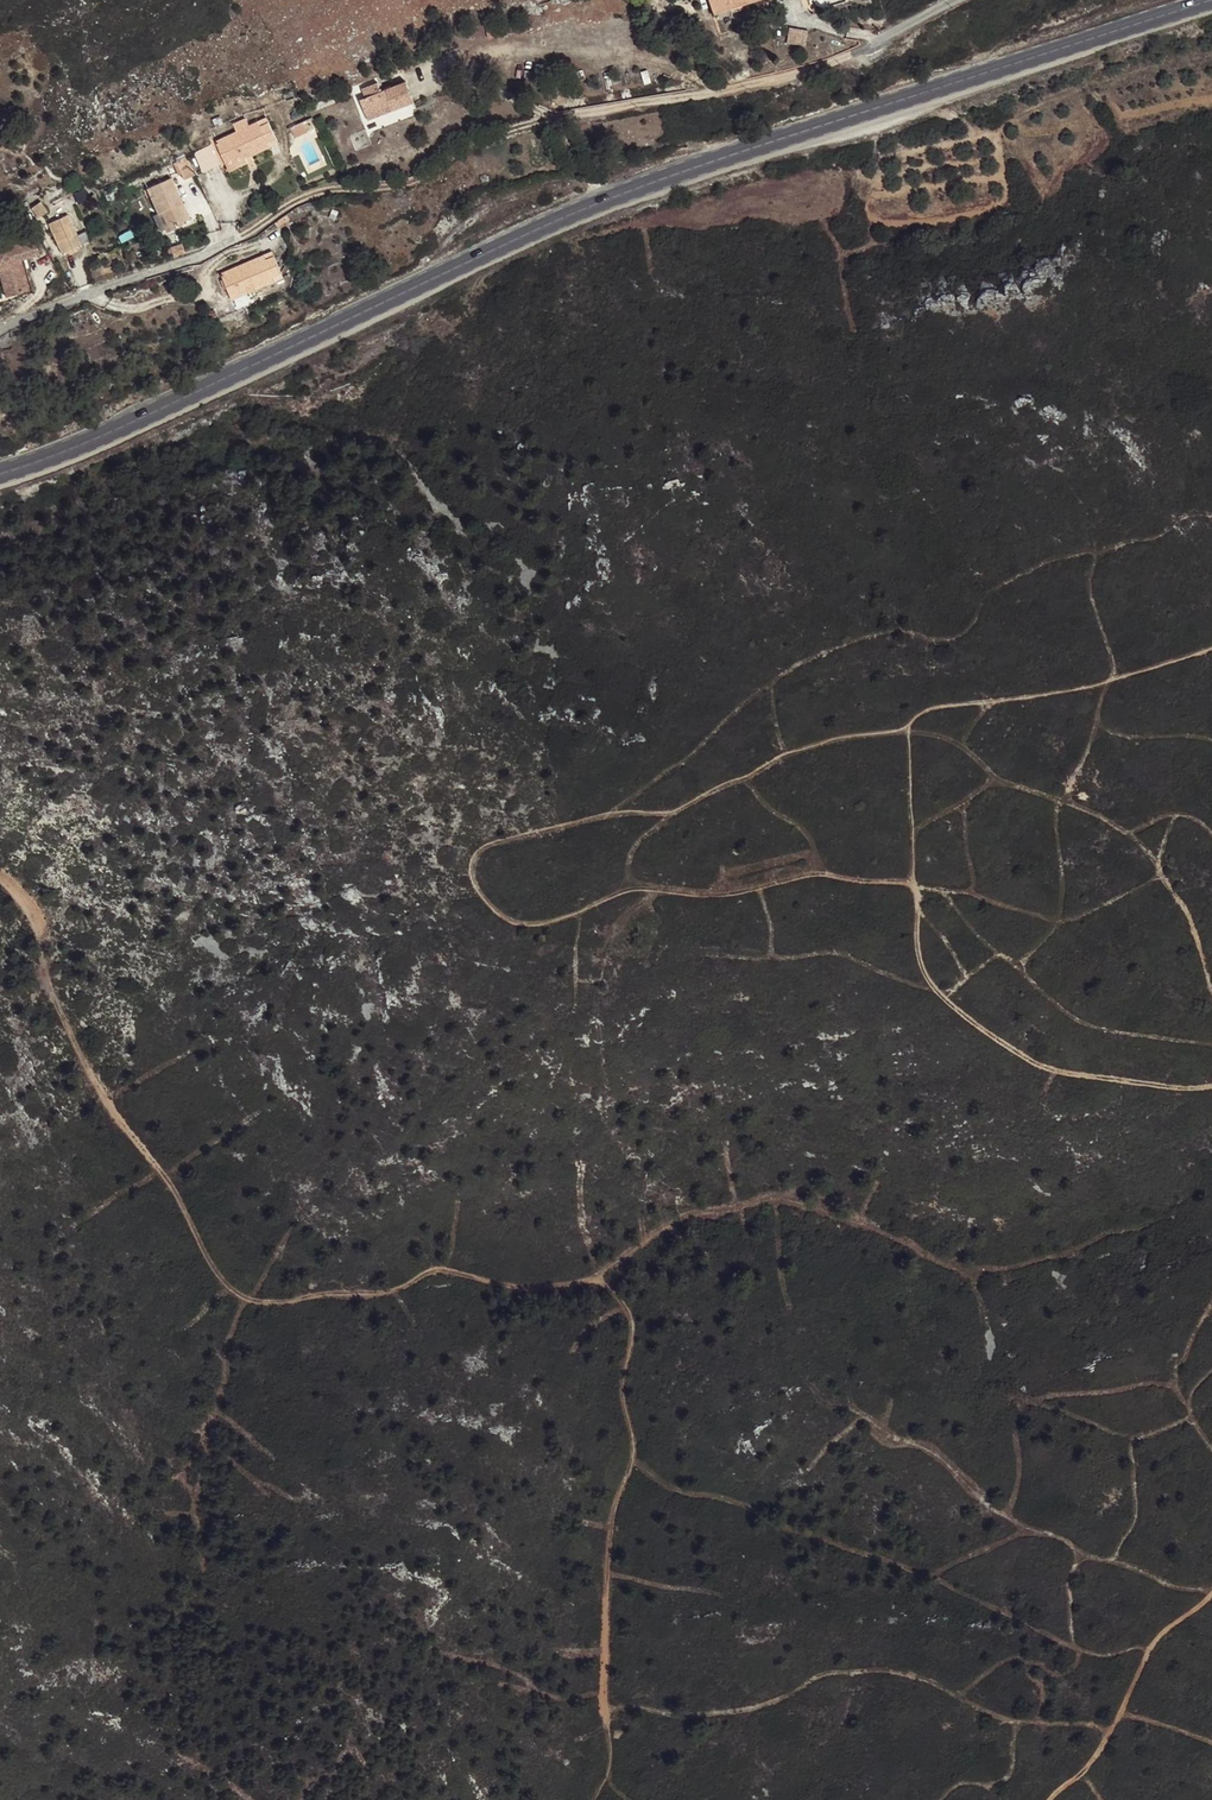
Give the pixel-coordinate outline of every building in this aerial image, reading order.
[(713,9),(736,1),(738,7),(758,0),(710,0),(713,9)] [(738,7),(736,1),(713,9),(714,15),(738,7)] [(504,35),(503,23),(486,26),(488,38),(504,35)] [(789,25),(787,43),(806,46),(809,27),(789,25)] [(412,70),(408,60),(401,62),(404,73),(412,70)] [(505,60),(505,77),(513,78),(513,60),(505,60)] [(515,62),(514,76),(522,76),(522,63),(515,62)] [(530,80),(531,65),(522,65),(522,80),(530,80)] [(406,81),(401,68),(379,77),(384,91),(406,82),(406,81)] [(414,102),(406,82),(384,91),(382,92),(365,98),(360,100),(365,114),(389,105),(391,111),(414,102)] [(382,92),(377,82),(361,88),(365,98),(382,92)] [(292,90),(282,94),(285,101),(295,99),(292,92),(292,90)] [(389,105),(365,114),(368,120),(391,111),(389,105)] [(266,117),(249,125),(236,130),(237,131),(215,141),(225,162),(244,154),(241,149),(247,146),(251,155),(279,143),(266,117)] [(249,125),(245,118),(233,124),(236,130),(249,125)] [(308,132),(303,122),(290,127),(295,138),(308,132)] [(196,152),(203,171),(220,164),(213,145),(196,152)] [(251,155),(247,146),(241,149),(244,154),(246,158),(251,155)] [(246,158),(244,154),(225,162),(230,171),(248,162),(246,158)] [(194,175),(186,157),(173,163),(178,175),(182,173),(184,179),(194,175)] [(183,204),(179,197),(177,198),(174,191),(176,190),(171,178),(150,187),(154,195),(150,196),(158,213),(162,211),(169,226),(174,224),(176,228),(179,226),(178,224),(185,221),(178,206),(183,204)] [(39,200),(30,206),(37,216),(46,209),(39,200)] [(189,219),(183,204),(178,206),(185,221),(189,219)] [(338,211),(333,209),(329,218),(334,220),(338,211)] [(158,213),(152,215),(159,229),(164,227),(166,232),(176,228),(174,224),(169,226),(162,211),(158,213)] [(71,221),(68,213),(48,222),(62,252),(77,245),(67,223),(71,221)] [(286,213),(280,216),(274,221),(277,226),(289,219),(286,213)] [(81,243),(71,221),(67,223),(77,245),(81,243)] [(133,235),(130,229),(119,235),(122,241),(133,235)] [(0,234),(0,265),(9,262),(0,234)] [(173,256),(185,252),(181,243),(170,246),(171,247),(169,247),(167,248),(166,249),(167,251),(168,251),(169,252),(171,252),(172,252),(173,256)] [(274,256),(272,251),(264,254),(266,259),(274,256)] [(284,277),(274,256),(266,259),(264,254),(254,258),(256,263),(242,270),(239,265),(220,273),(230,294),(248,287),(251,291),(284,277)] [(256,263),(254,258),(239,265),(242,270),(256,263)] [(26,282),(18,285),(17,281),(4,286),(7,297),(28,289),(26,282)] [(248,287),(230,294),(233,299),(251,291),(248,287)]
